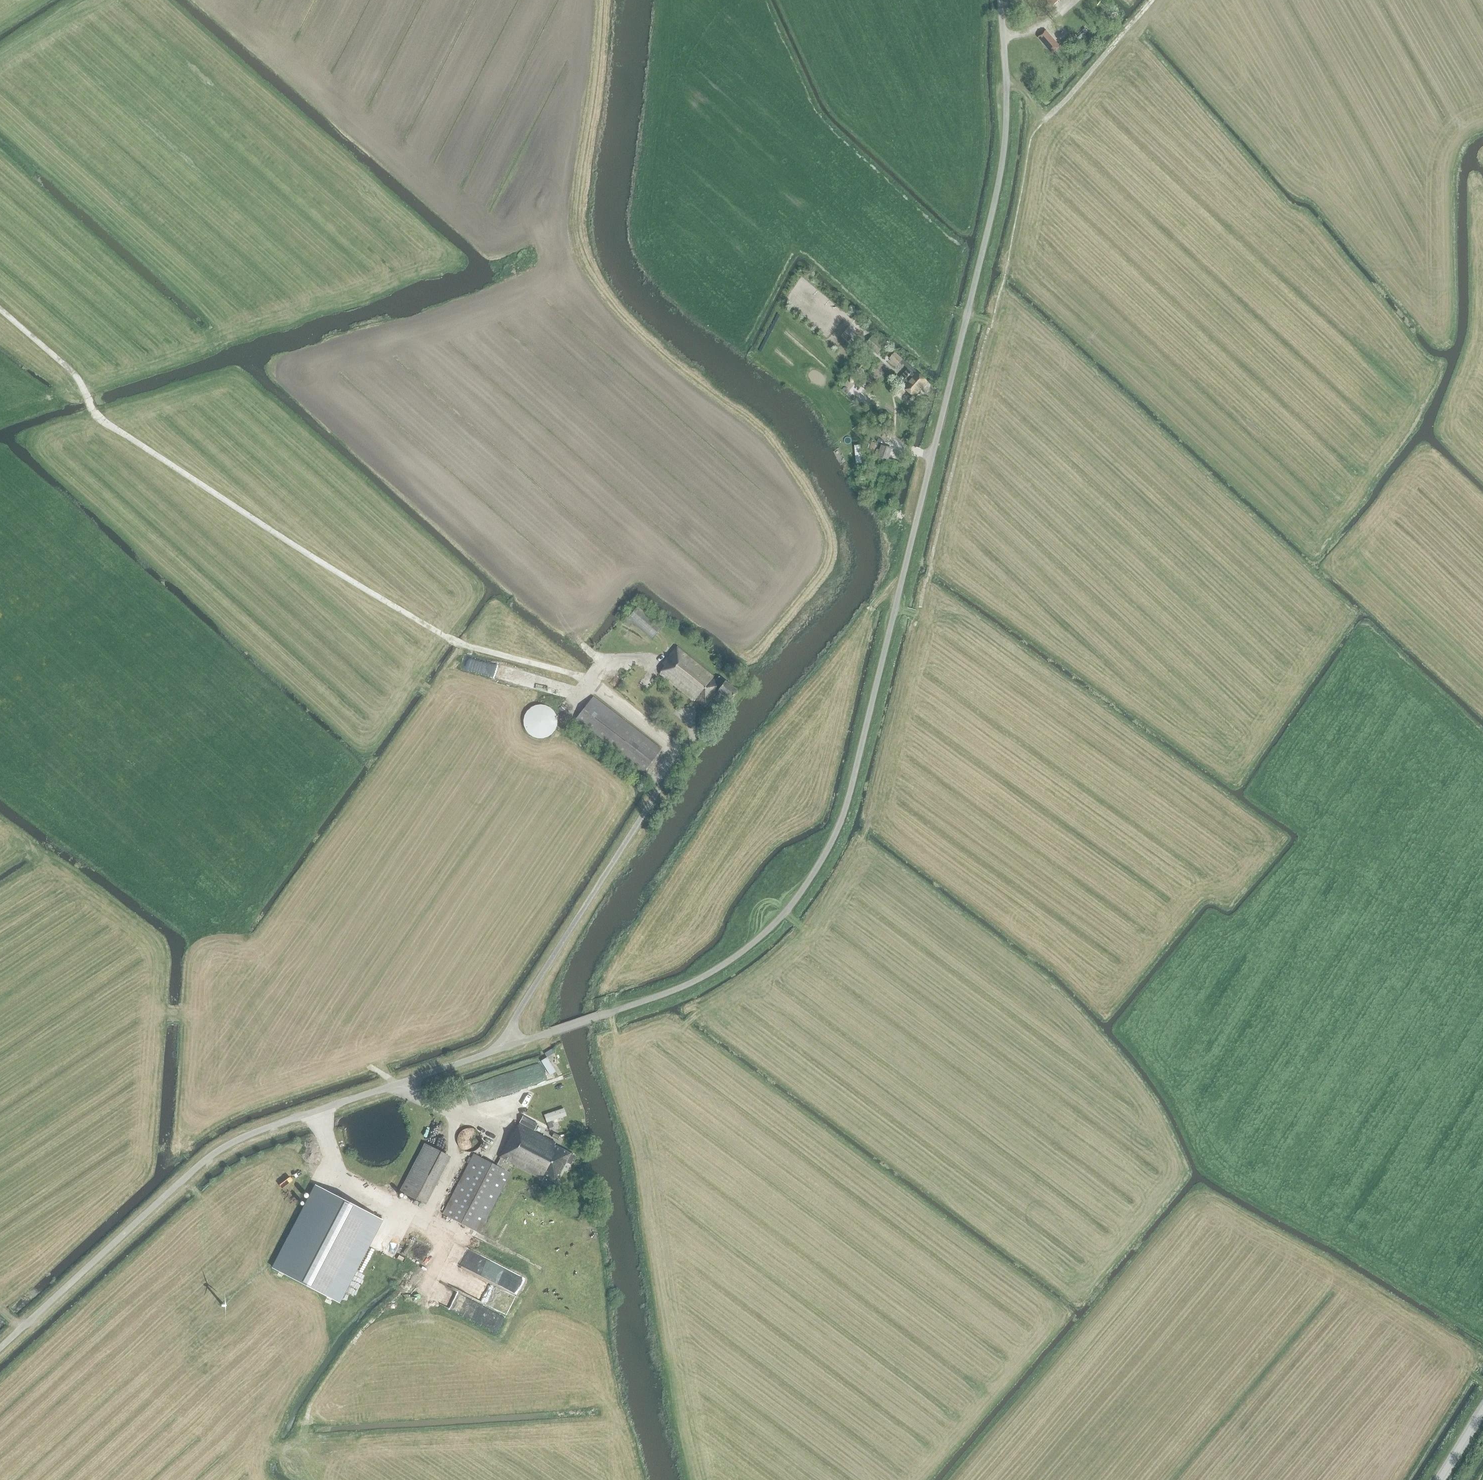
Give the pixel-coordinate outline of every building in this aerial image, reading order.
[(1052,54),(1060,47),(1046,31),(1038,38),(1052,54)] [(878,355),(886,346),(874,335),(865,344),(878,355)] [(929,382),(895,352),(889,358),(897,366),(901,362),(908,369),(896,381),(914,397),(915,395),(916,396),(929,382)] [(899,386),(894,392),(891,388),(877,404),(881,408),(877,412),(888,423),(911,397),(899,386)] [(889,460),(892,448),(881,445),(880,450),(877,449),(875,456),(889,460)] [(651,640),(662,627),(638,606),(626,618),(651,640)] [(717,678),(676,647),(662,665),(665,667),(659,675),(669,682),(671,684),(693,701),(694,700),(704,708),(717,691),(729,700),(737,690),(719,677),(717,678)] [(469,658),(466,670),(498,677),(498,678),(530,685),(533,671),(469,658)] [(719,670),(723,665),(718,661),(714,666),(719,670)] [(640,774),(660,748),(592,696),(573,722),(640,774)] [(539,737),(541,737),(542,737),(545,737),(547,736),(548,735),(550,734),(551,733),(553,731),(554,729),(555,728),(556,726),(556,725),(556,723),(556,720),(556,718),(555,717),(555,716),(554,715),(554,714),(553,713),(553,712),(551,711),(551,710),(550,710),(548,708),(546,708),(544,707),(542,707),(541,707),(540,707),(539,707),(537,707),(535,707),(533,708),(532,709),(530,710),(528,712),(527,713),(526,715),(525,717),(525,718),(525,719),(524,720),(524,721),(524,723),(524,724),(525,726),(525,728),(526,729),(526,730),(528,732),(529,733),(531,735),(533,735),(534,736),(536,737),(537,737),(539,737)] [(547,1057),(541,1060),(550,1077),(557,1073),(547,1057)] [(523,1085),(531,1082),(527,1071),(519,1074),(523,1085)] [(569,1089),(563,1092),(571,1109),(577,1106),(569,1089)] [(555,1143),(532,1132),(536,1124),(522,1116),(513,1133),(511,1132),(498,1158),(500,1158),(496,1166),(473,1154),(442,1214),(479,1233),(510,1173),(506,1171),(510,1164),(542,1180),(544,1177),(555,1183),(566,1162),(571,1165),(575,1156),(554,1145),(555,1143)] [(479,1142),(479,1140),(478,1135),(477,1133),(476,1131),(472,1129),(470,1128),(467,1128),(465,1128),(462,1129),(459,1132),(458,1134),(457,1136),(456,1140),(456,1142),(457,1145),(458,1146),(459,1148),(461,1149),(463,1151),(465,1151),(468,1151),(472,1151),(474,1149),(476,1148),(477,1146),(478,1144),(479,1142)] [(421,1203),(446,1155),(424,1143),(399,1191),(421,1203)] [(304,1146),(294,1149),(297,1159),(308,1156),(304,1146)] [(316,1186),(273,1269),(338,1302),(380,1219),(316,1186)] [(592,1224),(602,1222),(600,1215),(591,1217),(592,1224)] [(449,1263),(519,1294),(526,1277),(457,1247),(449,1263)]
